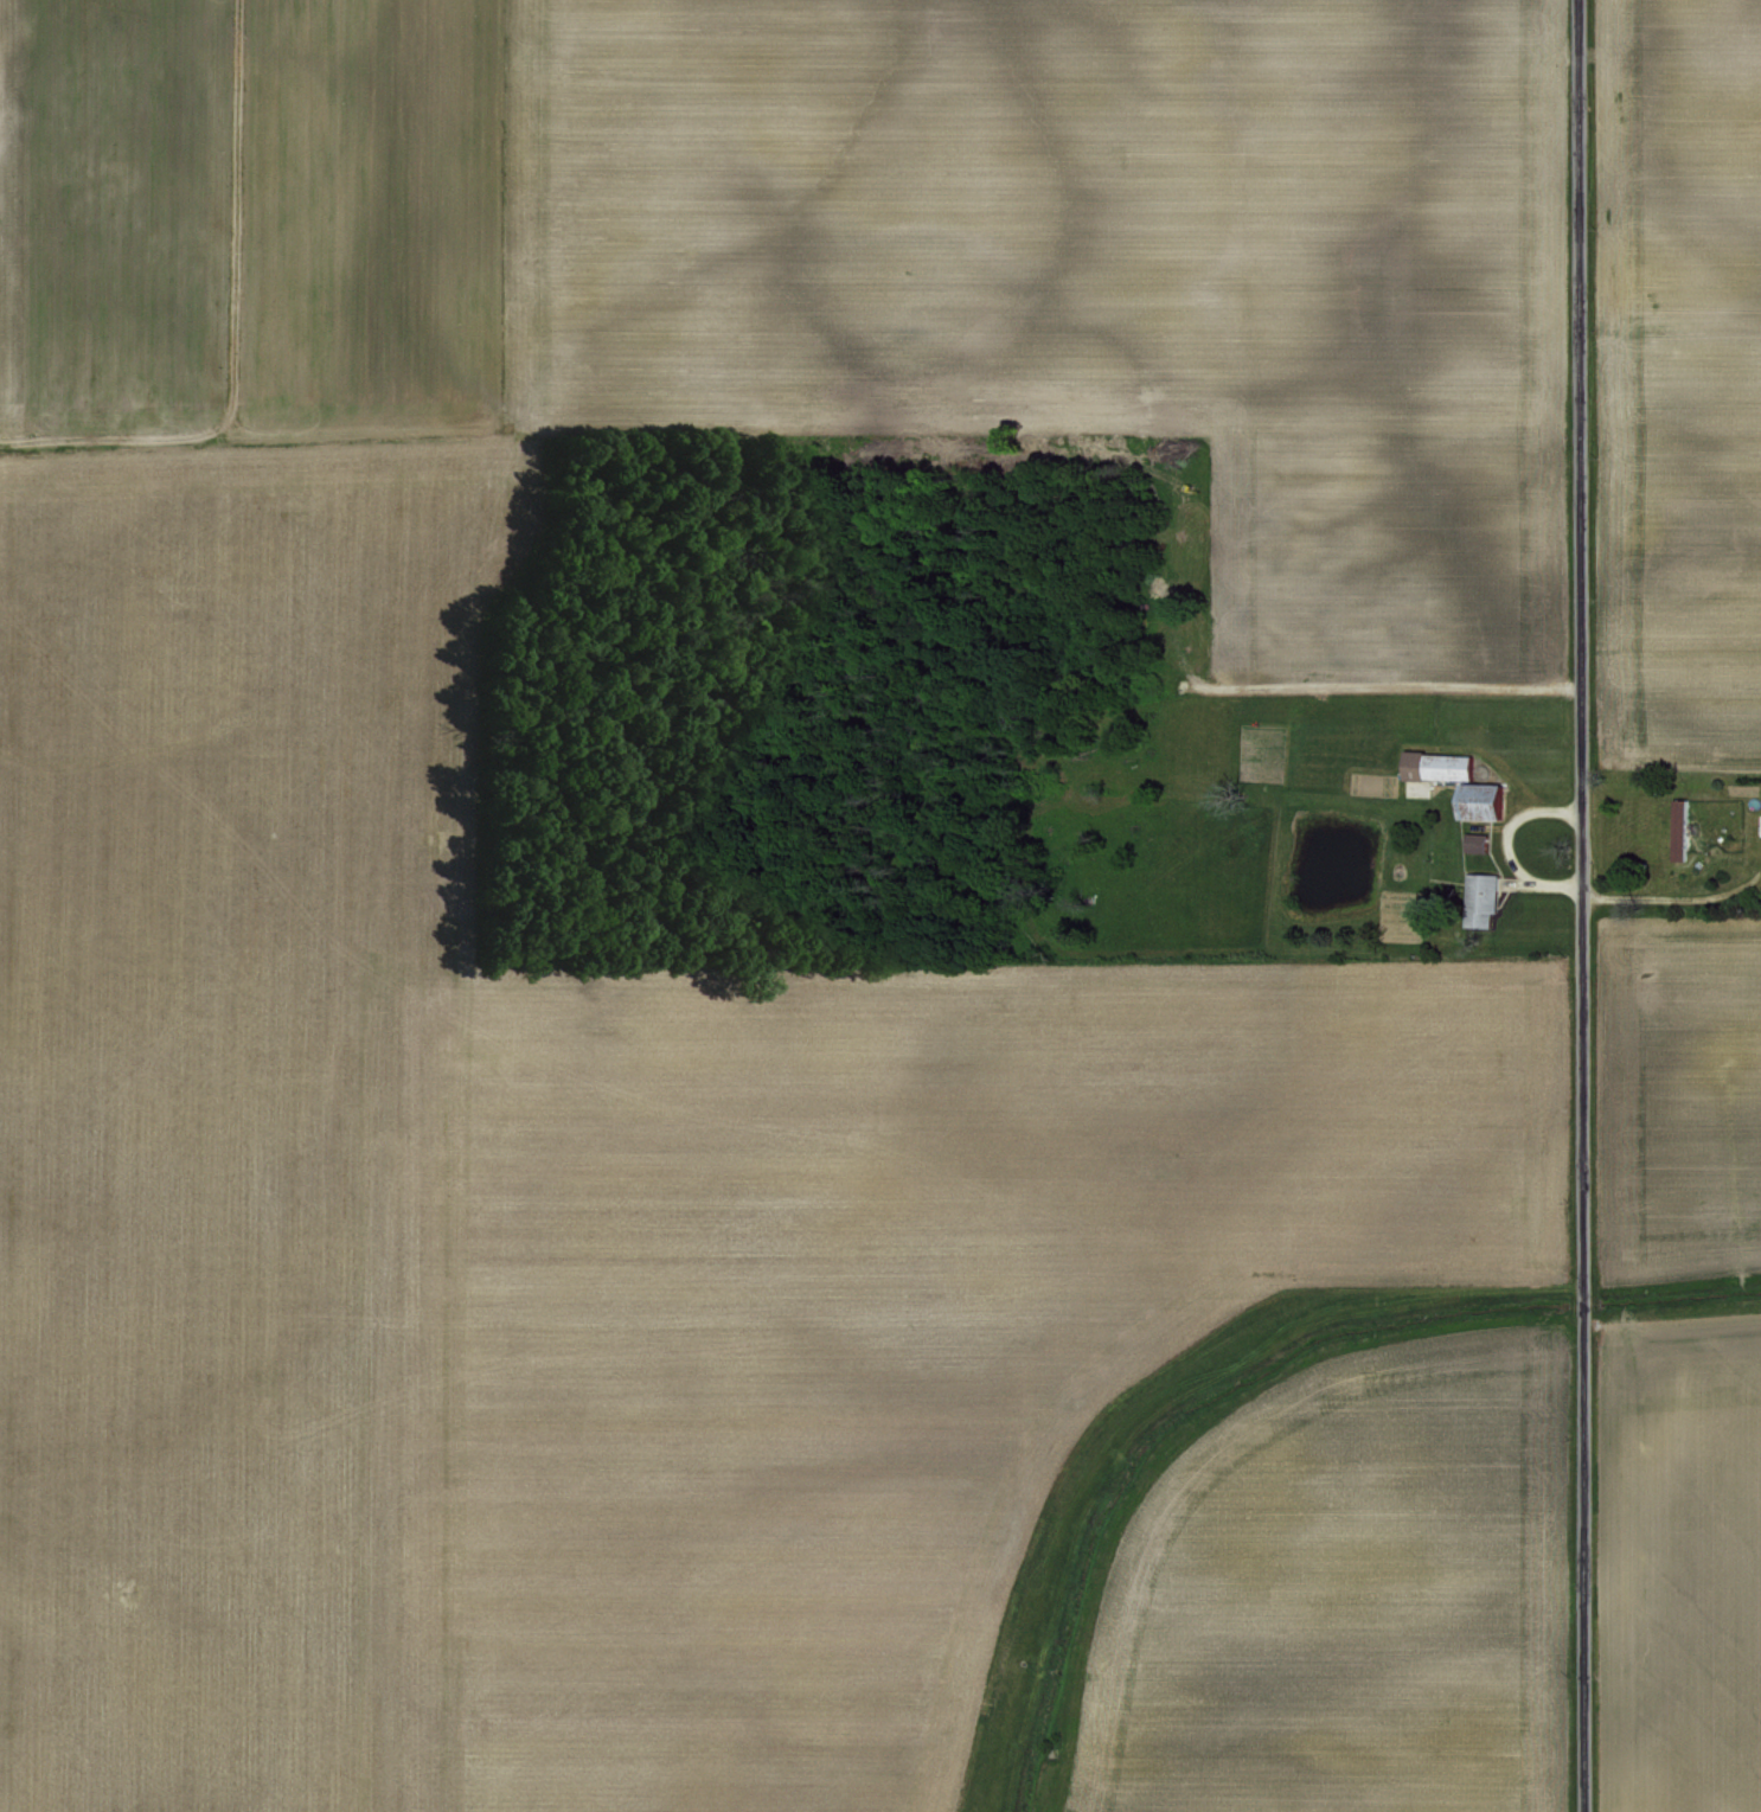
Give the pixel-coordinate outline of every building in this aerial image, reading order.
[(1399,752),(1399,777),(1471,777),(1471,752),(1399,752)] [(1497,819),(1498,782),(1454,781),(1453,818),(1497,819)] [(1685,798),(1670,797),(1669,859),(1684,859),(1685,798)] [(1482,851),(1483,832),(1463,831),(1462,850),(1482,851)] [(1494,910),(1495,872),(1463,872),(1462,925),(1489,926),(1489,910),(1494,910)]
